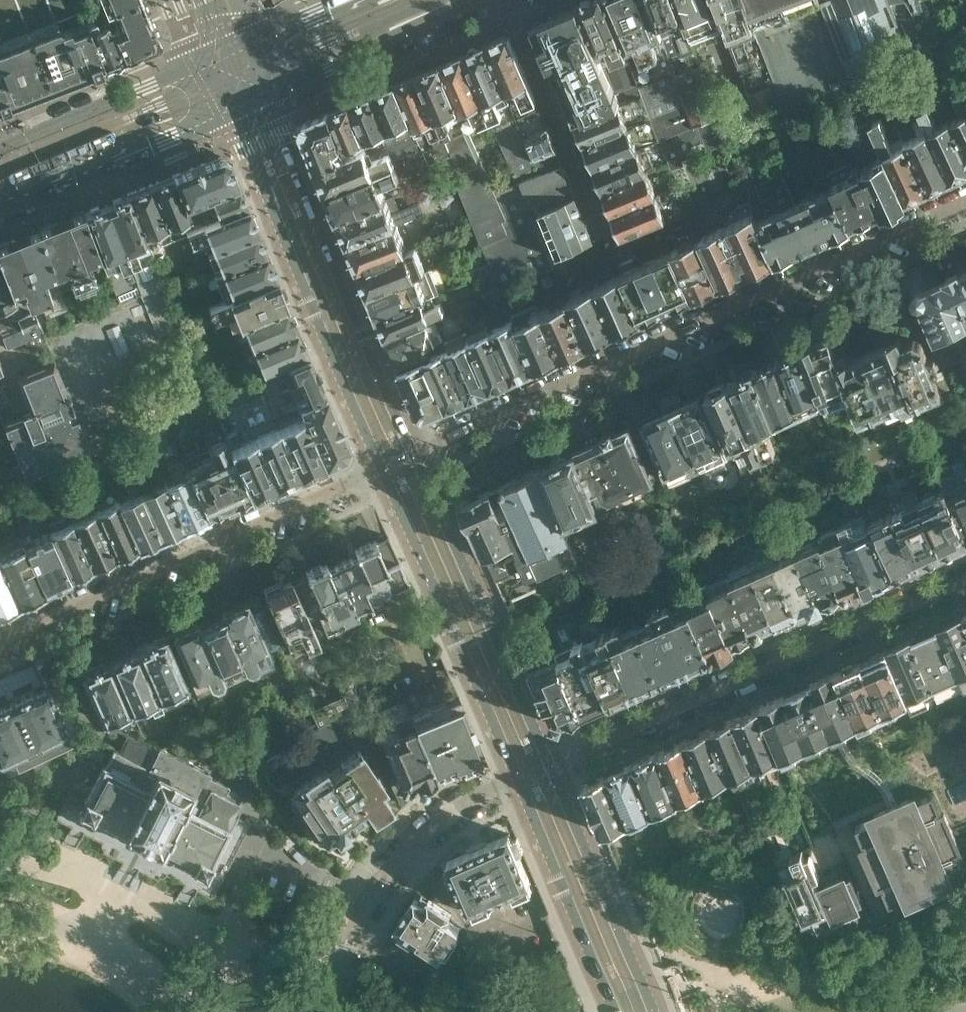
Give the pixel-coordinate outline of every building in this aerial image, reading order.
[(104,65),(86,20),(77,0),(0,0),(0,105),(104,65)] [(150,20),(149,20),(141,0),(133,0),(110,10),(104,13),(106,18),(122,58),(123,58),(154,45),(157,38),(150,20)] [(110,10),(133,0),(105,0),(110,10)] [(603,0),(589,0),(578,5),(579,5),(612,91),(634,82),(630,70),(625,56),(603,0)] [(695,64),(675,71),(669,55),(656,60),(651,46),(663,42),(662,38),(656,23),(648,0),(603,0),(625,56),(634,52),(639,66),(630,70),(634,82),(639,96),(647,118),(584,144),(593,168),(636,151),(656,143),(655,141),(714,118),(695,64)] [(673,0),(648,0),(656,23),(662,38),(672,35),(679,56),(690,52),(689,48),(683,31),(673,0)] [(714,0),(673,0),(683,31),(689,48),(726,34),(714,0)] [(744,0),(714,0),(726,34),(728,42),(742,37),(753,67),(767,62),(744,0)] [(939,42),(929,20),(921,23),(919,17),(927,14),(921,0),(744,0),(767,62),(773,79),(780,98),(783,106),(849,80),(847,74),(909,50),(911,55),(939,42)] [(612,91),(579,5),(578,5),(532,25),(550,67),(552,67),(574,121),(617,104),(612,91)] [(122,58),(106,18),(97,22),(95,16),(86,20),(104,65),(122,58)] [(537,100),(510,37),(508,35),(485,45),(516,117),(528,113),(524,105),(537,100)] [(535,159),(516,117),(485,45),(462,55),(518,184),(563,165),(557,150),(535,159)] [(518,184),(462,55),(418,74),(456,169),(450,172),(501,289),(527,279),(554,268),(550,259),(550,258),(531,215),(528,209),(518,184)] [(456,169),(418,74),(396,83),(413,127),(423,153),(434,179),(450,172),(456,169)] [(780,98),(773,79),(745,89),(752,108),(780,98)] [(413,127),(396,83),(372,93),(387,130),(390,137),(413,127)] [(961,83),(947,89),(954,105),(958,106),(960,111),(949,116),(965,155),(965,94),(961,83)] [(387,130),(372,93),(351,102),(366,138),(387,130)] [(584,144),(647,118),(639,96),(617,104),(574,121),(584,144)] [(557,150),(547,127),(537,100),(524,105),(528,113),(516,117),(535,159),(557,150)] [(366,138),(351,102),(324,114),(339,150),(366,138)] [(949,116),(934,122),(925,103),(916,107),(926,127),(949,180),(965,173),(965,155),(949,116)] [(413,127),(390,137),(369,145),(366,138),(339,150),(324,114),(305,122),(302,128),(302,129),(327,192),(394,165),(423,153),(413,127)] [(927,191),(904,140),(889,147),(882,131),(884,128),(878,116),(867,121),(881,150),(905,200),(927,191)] [(693,153),(690,145),(701,140),(695,126),(661,140),(672,169),(683,165),(681,158),(693,153)] [(949,180),(926,127),(903,138),(904,140),(927,191),(949,180)] [(905,200),(881,150),(871,154),(873,158),(857,166),(878,213),(905,200)] [(645,173),(636,151),(593,168),(602,190),(645,173)] [(851,226),(829,178),(818,154),(812,157),(825,185),(788,202),(807,246),(832,235),(832,236),(852,228),(851,226)] [(257,229),(229,160),(229,158),(228,157),(227,156),(225,156),(224,155),(223,155),(222,156),(150,184),(173,241),(188,235),(191,243),(208,236),(212,247),(257,230),(257,229)] [(878,213),(857,166),(855,161),(845,166),(847,170),(829,178),(851,226),(878,213)] [(386,198),(380,184),(399,177),(394,165),(327,192),(338,218),(386,198)] [(574,189),(563,165),(518,184),(528,209),(574,189)] [(655,197),(645,173),(602,190),(612,214),(655,197)] [(807,246),(788,202),(775,173),(749,185),(761,214),(755,217),(774,261),(775,262),(796,253),(795,251),(807,246)] [(173,241),(150,184),(143,187),(141,188),(127,194),(128,194),(153,258),(166,253),(162,245),(173,241)] [(682,215),(672,190),(655,197),(612,214),(621,236),(655,222),(657,227),(660,226),(682,215)] [(190,355),(176,319),(164,287),(153,258),(128,194),(105,203),(142,295),(134,299),(53,331),(55,334),(45,337),(55,362),(91,448),(94,458),(168,424),(167,421),(167,401),(156,373),(191,357),(190,355)] [(593,240),(575,196),(531,215),(550,258),(593,240)] [(397,225),(386,198),(338,218),(348,244),(397,225)] [(774,261),(755,217),(750,219),(747,213),(742,202),(732,206),(737,217),(724,223),(745,274),(774,261)] [(142,295),(105,203),(83,212),(98,249),(99,248),(116,293),(129,288),(134,299),(142,295)] [(98,249),(83,212),(39,229),(53,266),(66,261),(71,272),(69,273),(74,284),(96,276),(91,264),(89,265),(84,254),(98,249)] [(745,274),(724,223),(697,235),(719,286),(745,274)] [(407,250),(397,225),(348,244),(358,269),(407,250)] [(693,297),(670,247),(660,226),(657,227),(642,233),(655,260),(621,275),(641,321),(693,297)] [(953,233),(949,226),(943,229),(946,236),(953,233)] [(39,229),(0,245),(0,262),(9,284),(23,279),(27,290),(25,291),(29,302),(63,289),(53,266),(39,229)] [(266,253),(257,230),(212,247),(222,271),(266,253)] [(719,286),(697,235),(670,247),(693,297),(719,286)] [(415,274),(411,262),(421,258),(416,246),(407,250),(358,269),(368,294),(415,274)] [(277,279),(266,253),(222,271),(232,297),(277,279)] [(9,284),(0,262),(0,310),(11,306),(15,317),(17,317),(21,329),(40,321),(36,309),(22,315),(18,302),(16,303),(9,284)] [(560,283),(554,268),(527,279),(533,294),(560,283)] [(919,293),(938,335),(941,334),(965,323),(965,272),(919,293)] [(425,298),(415,274),(368,294),(378,318),(421,300),(425,298)] [(641,321),(621,275),(593,287),(614,333),(641,321)] [(287,306),(277,279),(232,297),(209,306),(213,318),(237,309),(243,323),(287,306)] [(614,333),(593,287),(567,299),(567,301),(587,345),(614,333)] [(386,337),(445,310),(441,301),(424,308),(421,300),(378,318),(386,337)] [(587,345),(567,301),(551,308),(549,305),(540,309),(561,357),(587,345)] [(297,330),(287,306),(243,323),(252,348),(297,330)] [(561,357),(540,309),(531,313),(532,317),(515,324),(535,368),(561,357)] [(535,368),(515,324),(513,319),(491,329),(513,378),(535,368)] [(7,320),(0,323),(0,331),(2,336),(4,336),(12,332),(7,320)] [(422,348),(444,339),(436,320),(387,341),(400,370),(426,358),(422,348)] [(8,346),(43,332),(44,332),(40,321),(21,329),(12,332),(4,336),(8,346)] [(513,378),(491,329),(469,339),(492,388),(513,378)] [(307,354),(297,330),(252,348),(262,372),(286,363),(307,354)] [(944,341),(941,334),(938,335),(930,339),(933,346),(944,341)] [(842,365),(839,358),(829,337),(802,350),(824,400),(826,403),(848,393),(853,391),(842,365)] [(943,393),(921,344),(914,341),(903,345),(901,340),(902,340),(901,338),(890,343),(917,404),(943,393)] [(492,388),(469,339),(448,348),(470,397),(492,388)] [(917,404),(890,343),(883,346),(883,347),(862,356),(886,408),(889,416),(917,404)] [(470,397),(448,348),(426,358),(448,407),(470,397)] [(824,400),(802,350),(778,360),(801,410),(824,400)] [(201,361),(199,356),(194,354),(190,355),(191,357),(195,367),(198,366),(201,361)] [(323,392),(307,354),(286,363),(293,378),(297,376),(300,384),(289,388),(294,400),(288,402),(289,406),(323,392)] [(886,408),(862,356),(851,361),(848,354),(839,358),(842,365),(853,391),(848,393),(860,419),(886,408)] [(448,407),(426,358),(400,370),(419,414),(427,416),(448,407)] [(801,410),(778,360),(754,371),(777,421),(801,410)] [(91,448),(55,362),(19,378),(32,409),(22,413),(23,417),(4,425),(10,439),(21,463),(26,475),(91,448)] [(777,421),(754,371),(731,381),(764,455),(774,451),(763,427),(777,421)] [(764,455),(731,381),(707,392),(731,447),(745,441),(753,460),(764,455)] [(323,392),(289,406),(291,410),(293,415),(299,412),(301,417),(302,416),(324,463),(342,455),(344,454),(345,453),(346,452),(346,450),(347,449),(347,448),(347,446),(346,445),(346,444),(323,392)] [(724,446),(701,395),(674,407),(697,458),(691,461),(694,468),(696,467),(705,463),(701,456),(724,446)] [(697,458),(674,407),(644,420),(672,482),(697,471),(696,467),(694,468),(691,461),(697,458)] [(324,463),(302,416),(301,417),(299,412),(293,415),(291,410),(274,418),(278,427),(299,474),(324,463)] [(907,445),(950,426),(943,411),(900,430),(907,445)] [(4,425),(0,417),(0,444),(10,439),(4,425)] [(299,474),(278,427),(259,435),(254,424),(249,427),(254,438),(275,484),(299,474)] [(657,488),(644,458),(630,426),(576,450),(588,479),(599,474),(601,478),(599,485),(603,493),(610,497),(610,498),(633,487),(637,497),(657,488)] [(897,450),(890,434),(864,445),(871,461),(897,450)] [(275,484),(254,438),(235,446),(230,435),(224,437),(251,496),(275,485),(275,484)] [(251,496),(224,437),(207,445),(214,462),(188,473),(207,516),(251,496)] [(10,439),(0,444),(0,452),(8,469),(21,463),(10,439)] [(599,503),(588,479),(576,450),(565,455),(563,451),(552,456),(554,460),(543,465),(568,520),(598,506),(599,503)] [(942,473),(944,477),(939,479),(944,489),(965,539),(965,463),(942,473)] [(581,550),(568,520),(543,465),(482,493),(481,491),(476,489),(471,491),(469,496),(470,498),(460,502),(483,554),(495,581),(510,574),(513,568),(512,566),(522,562),(528,575),(581,550)] [(855,476),(850,465),(832,473),(837,484),(855,476)] [(207,516),(188,473),(165,484),(184,526),(207,516)] [(184,526),(165,484),(142,494),(161,537),(184,526)] [(944,489),(920,499),(944,553),(961,545),(965,543),(965,539),(944,489)] [(161,537),(142,494),(119,504),(138,547),(161,537)] [(944,553),(920,499),(894,511),(918,564),(925,561),(943,553),(944,553)] [(138,547),(119,504),(117,500),(95,510),(116,557),(138,547)] [(116,557),(95,510),(72,521),(93,567),(116,557)] [(918,564),(894,511),(866,523),(869,530),(890,577),(918,564)] [(93,567),(72,521),(49,531),(70,578),(93,567)] [(890,577),(869,530),(852,537),(846,524),(836,528),(863,589),(890,577)] [(863,589),(836,528),(835,526),(815,535),(818,541),(841,593),(843,592),(844,592),(851,593),(851,594),(863,589)] [(70,578),(49,531),(23,543),(44,590),(70,578)] [(407,579),(399,562),(400,561),(389,536),(387,537),(388,538),(377,543),(376,541),(375,540),(374,541),(373,542),(373,543),(372,543),(370,542),(359,546),(359,549),(356,550),(357,554),(335,564),(354,605),(366,600),(368,604),(380,599),(382,602),(385,601),(387,602),(393,599),(394,597),(394,596),(412,587),(408,579),(407,579)] [(841,593),(818,541),(796,551),(819,603),(820,602),(821,602),(821,604),(822,604),(822,603),(829,603),(829,604),(830,604),(830,603),(836,600),(836,601),(837,600),(837,599),(841,595),(842,595),(842,594),(841,593)] [(23,543),(0,553),(0,560),(18,601),(44,590),(23,543)] [(819,603),(796,551),(774,560),(797,615),(799,614),(798,613),(812,607),(812,609),(821,605),(820,602),(819,603)] [(0,560),(0,609),(18,601),(0,560)] [(797,615),(774,560),(753,570),(776,623),(777,624),(779,623),(779,622),(796,615),(796,616),(797,615)] [(356,610),(354,605),(335,564),(327,567),(327,565),(327,564),(327,563),(326,562),(325,562),(325,563),(324,564),(323,565),(321,564),(310,568),(309,571),(308,572),(308,571),(307,571),(306,571),(305,572),(306,573),(306,574),(307,574),(308,575),(292,582),(308,615),(317,611),(327,633),(347,624),(343,616),(356,610)] [(776,623),(753,570),(730,580),(754,635),(764,631),(763,629),(776,623)] [(754,635),(730,580),(726,572),(705,581),(710,593),(733,644),(754,635)] [(308,615),(292,582),(291,578),(264,590),(290,648),(303,642),(304,644),(318,638),(308,615)] [(733,644),(710,593),(708,593),(705,585),(689,592),(693,600),(689,602),(690,606),(712,656),(734,646),(733,644)] [(276,638),(257,595),(246,600),(245,599),(221,610),(223,614),(245,664),(249,666),(254,664),(256,659),(269,653),(265,644),(276,638)] [(712,656),(690,606),(676,612),(671,602),(661,607),(687,667),(695,664),(695,663),(704,660),(712,656)] [(687,667),(661,607),(648,613),(652,623),(640,628),(662,678),(679,671),(687,667)] [(245,664),(223,614),(199,624),(221,674),(245,664)] [(964,615),(938,626),(964,685),(965,684),(965,620),(964,615)] [(221,674),(199,624),(197,621),(173,631),(193,676),(189,678),(193,688),(197,686),(198,688),(219,679),(221,674)] [(662,678),(640,628),(625,635),(620,625),(611,629),(637,690),(644,686),(662,678)] [(964,685),(938,626),(913,638),(934,686),(939,696),(964,685)] [(637,690),(611,629),(598,635),(602,645),(588,651),(610,701),(628,693),(628,694),(637,690)] [(186,683),(165,635),(137,648),(158,696),(186,683)] [(934,686),(913,638),(887,649),(912,704),(913,708),(929,701),(927,696),(935,692),(932,687),(934,686)] [(610,701),(588,651),(583,641),(571,646),(575,655),(559,662),(583,713),(610,701)] [(158,696),(137,648),(109,660),(130,708),(158,696)] [(912,704),(887,649),(862,660),(836,671),(858,721),(863,731),(899,714),(898,711),(912,704)] [(583,713),(559,662),(558,659),(534,669),(542,689),(541,689),(557,724),(569,719),(583,713)] [(130,708),(109,660),(81,672),(103,720),(130,708)] [(905,756),(914,776),(907,779),(916,800),(901,806),(893,789),(891,786),(890,783),(888,781),(886,780),(856,754),(854,752),(853,750),(851,748),(849,745),(845,734),(847,733),(845,728),(858,721),(836,671),(811,683),(836,738),(837,737),(843,749),(844,751),(845,753),(847,755),(850,758),(879,783),(882,786),(884,789),(885,790),(886,792),(894,809),(857,825),(865,845),(862,846),(879,884),(884,882),(886,885),(884,886),(891,902),(906,895),(905,893),(908,892),(910,897),(950,879),(948,874),(950,873),(951,875),(965,869),(965,865),(960,852),(958,854),(957,850),(962,848),(953,829),(965,823),(965,729),(905,756)] [(836,738),(811,683),(786,694),(808,745),(810,750),(836,738)] [(47,688),(35,694),(34,693),(0,709),(0,762),(12,756),(16,765),(71,740),(47,688)] [(808,745),(786,694),(760,705),(781,753),(785,761),(797,756),(795,751),(808,745)] [(484,758),(458,695),(410,715),(436,777),(474,761),(474,762),(484,758)] [(781,753),(760,705),(735,716),(756,764),(781,753)] [(354,710),(351,711),(317,727),(305,732),(313,751),(354,732),(358,742),(368,738),(354,710)] [(436,777),(410,715),(409,711),(393,718),(399,732),(383,738),(399,778),(396,784),(408,789),(409,792),(410,792),(410,791),(420,786),(421,787),(420,788),(422,788),(422,787),(436,777)] [(756,764),(735,716),(709,728),(731,776),(756,764)] [(731,776),(709,728),(684,739),(705,787),(731,776)] [(705,787),(684,739),(658,750),(679,798),(705,787)] [(251,823),(234,814),(240,802),(227,795),(232,785),(209,774),(210,772),(162,747),(152,768),(113,749),(105,765),(103,764),(85,799),(71,791),(70,790),(69,790),(69,792),(58,812),(57,814),(58,814),(57,815),(57,816),(57,817),(58,818),(59,819),(60,820),(60,821),(61,822),(62,821),(102,842),(101,843),(101,844),(102,846),(102,847),(103,848),(104,848),(103,851),(104,852),(113,856),(112,856),(114,857),(118,859),(122,861),(123,862),(124,862),(125,862),(122,868),(123,873),(129,876),(133,874),(136,868),(137,869),(140,870),(143,872),(148,874),(149,874),(158,879),(159,877),(160,877),(161,877),(162,877),(163,877),(164,877),(165,876),(166,875),(166,874),(174,878),(176,879),(184,883),(207,895),(208,896),(210,896),(211,896),(212,896),(213,895),(214,895),(214,894),(215,893),(251,823)] [(384,786),(360,750),(358,751),(350,747),(336,757),(337,758),(324,767),(360,818),(365,814),(366,816),(380,819),(382,813),(391,806),(379,789),(384,786)] [(679,798),(658,750),(633,761),(654,809),(679,798)] [(654,809),(633,761),(608,772),(608,773),(628,820),(654,809)] [(360,818),(324,767),(290,790),(315,827),(313,834),(318,840),(324,842),(335,834),(339,840),(362,824),(363,825),(364,824),(360,818)] [(628,820),(608,773),(582,784),(606,838),(616,834),(616,833),(631,826),(628,820)] [(39,800),(46,791),(37,784),(30,794),(39,800)] [(285,822),(277,813),(270,820),(277,829),(285,822)] [(725,831),(719,819),(693,831),(699,843),(725,831)] [(294,842),(287,834),(279,841),(287,849),(294,842)] [(531,881),(518,852),(524,849),(518,837),(512,839),(510,834),(489,842),(487,837),(466,846),(469,852),(448,860),(450,866),(445,868),(451,881),(456,879),(469,909),(489,900),(490,901),(500,896),(508,913),(517,908),(515,903),(536,894),(531,882),(531,881)] [(827,910),(811,873),(805,858),(811,855),(807,844),(788,852),(793,863),(795,862),(799,870),(785,876),(804,920),(827,910)] [(861,918),(844,877),(824,886),(841,927),(861,918)] [(461,926),(448,918),(452,913),(430,898),(426,904),(416,897),(410,907),(409,907),(404,916),(398,926),(403,930),(400,934),(411,942),(415,937),(442,954),(454,936),(461,926)]
